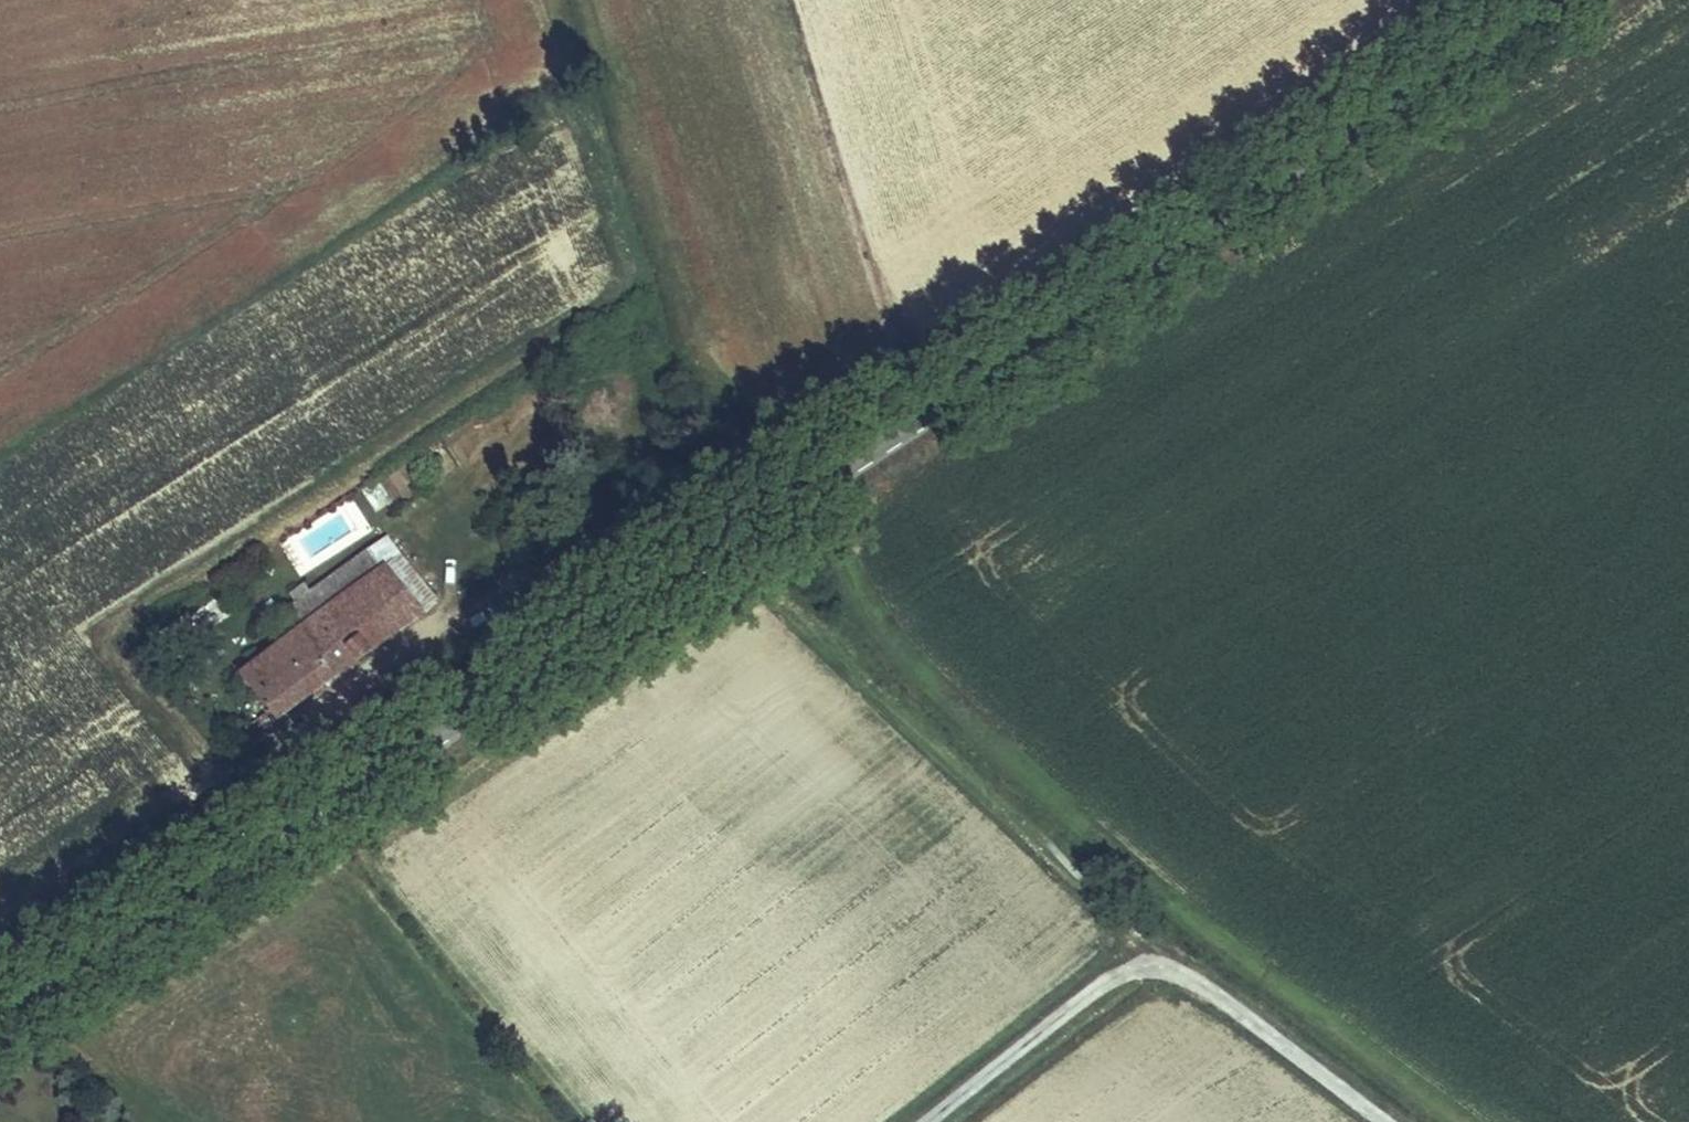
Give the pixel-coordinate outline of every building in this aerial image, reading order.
[(435,603),(387,539),(289,611),(304,631),(245,674),(278,719),(435,603)]
